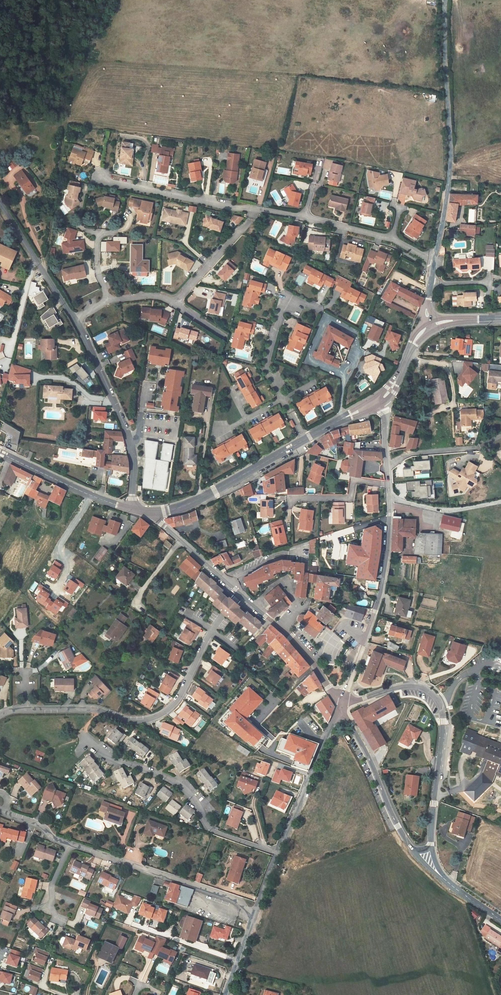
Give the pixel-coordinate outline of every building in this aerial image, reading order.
[(132,145),(121,143),(119,155),(121,155),(120,159),(119,159),(118,164),(130,166),(131,160),(127,159),(128,156),(130,156),(131,151),(132,145)] [(172,155),(175,155),(175,152),(177,152),(177,150),(165,147),(164,149),(163,149),(162,154),(159,172),(166,173),(170,174),(171,173),(172,168),(171,166),(170,166),(171,158),(172,155)] [(73,150),(69,160),(75,162),(74,164),(80,167),(82,162),(84,159),(90,162),(94,153),(92,153),(92,151),(88,149),(87,151),(84,149),(82,153),(74,150),(73,150)] [(229,154),(226,171),(226,174),(223,174),(222,179),(226,184),(233,185),(236,182),(238,163),(236,163),(237,155),(229,154)] [(7,162),(11,168),(17,164),(12,157),(7,162)] [(264,163),(254,160),(251,169),(253,169),(250,179),(261,182),(262,177),(261,176),(264,163)] [(201,162),(189,164),(192,182),(202,180),(200,172),(203,172),(201,162)] [(293,174),(297,174),(298,173),(306,174),(306,170),(311,171),(312,165),(295,162),(293,174)] [(330,163),(328,172),(337,175),(340,165),(330,163)] [(13,175),(26,194),(33,188),(21,170),(13,175)] [(328,172),(326,179),(336,181),(337,175),(328,172)] [(376,178),(366,180),(368,188),(372,187),(373,190),(378,189),(380,185),(386,184),(384,174),(377,176),(376,178)] [(402,178),(399,193),(410,196),(411,194),(413,194),(412,197),(414,200),(421,201),(422,196),(425,195),(424,189),(421,188),(417,190),(414,189),(415,181),(402,178)] [(78,188),(79,183),(71,182),(70,187),(69,186),(68,191),(66,190),(65,197),(64,197),(63,201),(67,207),(73,203),(74,205),(78,203),(78,202),(76,199),(77,198),(79,193),(80,189),(78,188)] [(295,189),(292,184),(284,189),(287,195),(290,196),(288,204),(297,206),(300,194),(294,192),(295,189)] [(389,200),(391,193),(381,191),(379,197),(389,200)] [(481,198),(453,192),(450,209),(448,219),(456,220),(460,204),(480,207),(481,198)] [(328,194),(326,202),(334,204),(333,206),(333,208),(343,210),(347,199),(328,194)] [(361,200),(358,213),(367,215),(370,202),(371,202),(372,197),(365,195),(364,201),(361,200)] [(114,197),(109,196),(109,197),(104,196),(104,197),(102,197),(96,198),(97,206),(102,205),(106,206),(111,207),(111,210),(116,211),(118,203),(113,201),(114,197)] [(151,204),(134,200),(132,208),(136,212),(137,211),(139,213),(138,216),(137,215),(136,220),(140,221),(139,223),(146,224),(146,222),(147,218),(150,218),(151,210),(150,210),(151,204)] [(184,227),(186,215),(179,214),(179,215),(175,214),(163,211),(161,216),(164,217),(163,223),(175,226),(175,224),(177,225),(177,226),(184,227)] [(231,219),(237,224),(243,217),(234,215),(231,219)] [(413,220),(411,225),(409,227),(407,226),(404,231),(413,237),(416,232),(417,233),(420,229),(425,222),(415,215),(412,219),(413,220)] [(209,220),(203,218),(201,225),(206,227),(205,231),(217,235),(220,225),(209,221),(209,220)] [(295,232),(292,235),(288,238),(297,243),(301,239),(301,238),(302,234),(302,231),(304,232),(305,224),(296,223),(295,232)] [(77,230),(68,227),(65,237),(68,239),(67,241),(67,243),(62,244),(63,252),(67,252),(67,251),(73,250),(73,251),(84,249),(83,241),(71,242),(71,240),(75,239),(77,230)] [(421,230),(420,229),(417,233),(416,232),(413,237),(415,239),(421,230)] [(477,230),(463,229),(463,231),(466,231),(466,236),(477,238),(477,230)] [(315,233),(315,243),(320,243),(320,247),(335,248),(336,237),(321,236),(321,234),(315,233)] [(141,241),(130,241),(129,267),(131,267),(131,271),(132,272),(145,272),(146,271),(146,267),(147,268),(147,260),(146,260),(140,260),(141,256),(141,241)] [(353,243),(349,243),(346,255),(350,255),(351,252),(357,254),(356,256),(365,258),(369,246),(368,246),(363,245),(363,246),(361,245),(361,243),(353,241),(353,243)] [(0,245),(0,267),(7,269),(13,254),(2,249),(3,246),(0,245)] [(277,245),(271,256),(279,260),(278,261),(282,263),(283,260),(286,262),(285,264),(292,268),(298,255),(284,248),(284,249),(277,245)] [(494,257),(494,245),(485,245),(485,257),(494,257)] [(383,250),(375,247),(371,257),(379,261),(380,259),(382,260),(380,265),(388,268),(391,261),(388,260),(390,256),(394,258),(396,252),(390,250),(384,248),(383,250)] [(180,253),(170,254),(170,260),(171,262),(176,261),(177,262),(176,263),(182,266),(181,267),(190,272),(195,263),(188,259),(188,258),(180,253)] [(456,264),(459,264),(465,270),(468,267),(472,266),(473,268),(482,267),(481,256),(468,257),(468,253),(461,253),(461,258),(455,258),(456,264)] [(229,261),(227,263),(235,270),(237,267),(229,261)] [(313,262),(309,269),(316,272),(314,276),(315,277),(320,279),(321,280),(322,279),(324,280),(323,281),(328,283),(329,280),(336,283),(340,276),(313,262)] [(83,263),(61,269),(63,275),(65,274),(66,275),(67,279),(73,278),(73,276),(75,275),(76,277),(86,275),(83,263)] [(235,270),(227,263),(218,274),(226,281),(235,270)] [(344,282),(342,287),(350,290),(348,294),(353,296),(353,295),(356,296),(355,296),(363,300),(365,296),(369,298),(372,300),(375,293),(357,285),(359,280),(355,278),(345,273),(341,281),(344,282)] [(31,282),(28,297),(37,299),(35,307),(42,308),(44,301),(45,301),(46,294),(38,292),(39,287),(35,286),(36,283),(31,282)] [(418,303),(421,296),(389,282),(381,299),(413,316),(414,314),(415,311),(388,298),(392,291),(412,300),(410,304),(416,307),(417,305),(418,303)] [(247,290),(242,308),(248,309),(249,305),(253,306),(256,297),(258,298),(259,294),(263,295),(265,287),(250,283),(248,291),(247,290)] [(0,290),(0,305),(1,306),(4,302),(8,305),(13,298),(0,290)] [(469,290),(466,291),(466,293),(460,293),(460,298),(456,299),(456,305),(460,304),(472,304),(472,298),(474,298),(478,298),(478,290),(474,290),(469,290)] [(225,295),(215,293),(213,301),(209,300),(206,313),(218,315),(220,307),(220,303),(223,303),(225,295)] [(50,331),(62,322),(51,307),(39,316),(50,331)] [(140,307),(140,314),(144,314),(143,317),(149,317),(148,319),(156,320),(156,321),(162,324),(168,314),(162,311),(159,311),(160,309),(151,309),(151,310),(149,310),(149,308),(140,307)] [(372,323),(381,327),(384,322),(375,318),(372,323)] [(236,330),(231,348),(237,349),(238,345),(242,346),(244,342),(245,337),(247,338),(248,334),(252,335),(254,327),(239,323),(237,330),(236,330)] [(293,347),(300,350),(303,343),(304,343),(310,329),(298,323),(294,330),(297,331),(295,334),(293,333),(291,337),(292,338),(291,341),(290,340),(288,345),(293,347)] [(334,337),(349,346),(352,338),(351,338),(350,336),(329,324),(314,356),(338,368),(340,362),(326,355),(334,337)] [(182,327),(178,325),(176,334),(180,336),(181,334),(189,336),(189,335),(198,338),(200,330),(183,325),(182,327)] [(383,329),(373,325),(368,338),(378,342),(383,329)] [(401,335),(388,330),(385,339),(391,341),(393,342),(392,343),(394,348),(399,346),(398,343),(401,342),(400,338),(401,335)] [(103,344),(107,354),(121,347),(119,342),(123,340),(125,339),(121,331),(110,335),(112,340),(103,344)] [(469,341),(455,339),(455,340),(451,339),(450,348),(459,349),(461,349),(461,354),(469,355),(470,351),(468,350),(469,341)] [(40,340),(39,350),(44,350),(44,359),(54,359),(54,350),(52,350),(52,347),(52,341),(40,340)] [(392,343),(393,342),(391,341),(390,343),(393,350),(399,347),(399,346),(394,348),(392,343)] [(156,347),(151,346),(149,360),(156,361),(155,364),(157,364),(158,358),(162,359),(161,365),(163,365),(163,362),(169,363),(171,349),(166,349),(166,351),(156,349),(156,347)] [(130,350),(122,353),(126,361),(117,365),(118,369),(117,370),(113,377),(119,380),(121,376),(132,371),(129,363),(134,361),(130,350)] [(381,358),(371,354),(364,357),(366,363),(364,364),(363,367),(365,372),(369,371),(370,374),(376,377),(379,371),(383,369),(381,364),(378,363),(381,358)] [(457,379),(458,383),(462,386),(465,382),(467,379),(470,382),(477,374),(471,370),(472,363),(464,361),(463,371),(465,373),(463,375),(461,374),(457,379)] [(81,379),(87,375),(78,362),(69,368),(72,372),(75,371),(81,379)] [(27,388),(32,369),(11,364),(8,375),(1,373),(0,377),(0,383),(6,384),(7,380),(13,382),(12,384),(27,388)] [(500,366),(493,365),(488,365),(482,364),(482,371),(487,372),(489,372),(487,384),(496,385),(496,383),(500,383),(500,366)] [(185,373),(171,370),(170,376),(167,376),(167,378),(173,379),(172,382),(166,381),(166,383),(168,384),(167,390),(181,392),(182,388),(181,387),(183,377),(184,378),(185,373)] [(240,390),(241,394),(253,387),(249,379),(247,379),(244,374),(235,378),(241,389),(240,390)] [(435,405),(448,403),(444,378),(432,380),(435,405)] [(213,388),(193,385),(192,393),(196,393),(193,410),(203,412),(206,395),(211,396),(213,388)] [(62,387),(48,386),(47,396),(56,397),(56,399),(70,400),(71,390),(62,389),(62,387)] [(257,396),(253,387),(241,394),(243,397),(244,397),(249,407),(258,402),(256,397),(257,396)] [(310,394),(316,405),(325,401),(324,399),(330,396),(325,387),(315,393),(314,392),(310,394)] [(181,392),(167,390),(166,396),(164,395),(163,397),(169,398),(168,402),(163,401),(162,403),(165,403),(163,410),(177,412),(178,407),(176,407),(178,397),(180,397),(181,392)] [(296,403),(301,412),(306,409),(307,410),(316,405),(310,394),(306,396),(307,397),(296,403)] [(105,419),(105,406),(92,406),(92,419),(105,419)] [(461,410),(462,426),(471,426),(471,419),(482,419),(484,414),(483,410),(476,410),(476,409),(468,410),(468,411),(466,411),(466,410),(461,410)] [(264,420),(270,432),(279,427),(278,425),(284,422),(280,413),(269,419),(268,418),(264,420)] [(416,423),(393,417),(391,435),(390,445),(394,446),(396,446),(396,445),(400,444),(400,435),(412,434),(412,429),(415,429),(416,423)] [(250,429),(255,438),(260,435),(261,436),(270,432),(264,420),(260,422),(261,423),(250,429)] [(347,428),(347,433),(356,432),(356,435),(363,434),(363,432),(368,432),(367,421),(349,426),(349,427),(347,428)] [(11,433),(9,443),(17,444),(20,428),(2,424),(1,431),(11,433)] [(110,443),(121,442),(120,438),(116,427),(104,428),(104,442),(101,442),(102,454),(105,454),(106,458),(111,457),(110,443)] [(338,442),(337,439),(348,434),(347,433),(347,428),(336,432),(330,435),(333,444),(338,442)] [(227,441),(232,453),(241,448),(241,446),(246,443),(242,434),(231,440),(230,439),(227,441)] [(333,444),(330,435),(325,438),(324,440),(327,447),(333,444)] [(193,437),(185,437),(184,464),(196,464),(196,456),(193,456),(193,437)] [(422,438),(409,438),(409,448),(421,448),(421,445),(422,438)] [(168,463),(172,446),(162,444),(159,461),(154,460),(157,443),(145,441),(145,444),(146,458),(149,459),(147,469),(144,468),(141,486),(150,487),(151,486),(160,488),(163,488),(166,473),(165,472),(167,462),(168,463)] [(212,450),(217,459),(222,456),(223,457),(232,453),(227,441),(223,443),(223,444),(212,450)] [(314,447),(309,452),(316,454),(322,448),(319,444),(314,447)] [(362,460),(381,463),(380,461),(380,455),(358,452),(353,452),(353,456),(350,457),(349,463),(347,463),(347,468),(349,469),(348,476),(360,476),(362,460)] [(98,455),(87,453),(86,453),(84,460),(99,462),(100,471),(108,471),(112,471),(111,463),(107,464),(106,458),(105,454),(102,454),(99,455),(98,455)] [(414,466),(411,466),(411,469),(403,469),(403,477),(414,476),(413,471),(430,470),(429,461),(428,461),(428,456),(421,456),(422,461),(414,462),(414,466)] [(116,471),(126,471),(126,465),(126,464),(126,463),(126,461),(125,457),(119,457),(119,462),(111,462),(115,471),(116,471)] [(276,469),(266,475),(268,478),(266,479),(265,486),(265,490),(282,490),(284,472),(294,473),(295,459),(288,463),(281,467),(276,469)] [(452,485),(454,492),(459,491),(460,489),(464,491),(467,485),(471,484),(470,479),(473,478),(474,476),(475,474),(473,473),(478,465),(470,461),(465,468),(466,469),(464,472),(462,472),(454,468),(451,470),(450,475),(458,480),(456,484),(452,485)] [(314,464),(310,471),(312,472),(308,480),(317,485),(321,476),(320,475),(323,469),(314,464)] [(14,476),(28,483),(26,488),(34,491),(37,484),(31,481),(32,477),(14,469),(7,465),(2,481),(4,484),(10,487),(14,476)] [(471,484),(467,485),(471,487),(477,483),(477,478),(474,476),(473,478),(470,479),(471,484)] [(431,496),(430,486),(420,487),(420,481),(406,482),(407,491),(412,491),(412,498),(420,497),(420,498),(428,498),(428,496),(431,496)] [(249,484),(241,488),(243,495),(251,495),(249,484)] [(55,488),(53,487),(48,498),(34,491),(26,488),(23,494),(37,501),(35,506),(41,508),(40,518),(40,519),(43,519),(44,510),(47,501),(57,505),(62,492),(55,488)] [(365,495),(365,504),(367,504),(367,512),(376,512),(376,495),(365,495)] [(274,499),(262,498),(262,515),(273,515),(273,506),(274,506),(274,499)] [(343,516),(343,503),(332,503),(333,524),(342,524),(342,516),(343,516)] [(198,512),(197,510),(193,511),(195,518),(202,515),(201,511),(198,512)] [(300,520),(299,527),(306,528),(305,530),(312,531),(312,521),(311,521),(312,511),(300,510),(299,520),(300,520)] [(186,523),(195,518),(193,511),(183,515),(169,518),(166,520),(170,525),(186,523)] [(461,519),(443,515),(440,525),(459,529),(461,519)] [(148,525),(138,518),(132,532),(141,539),(148,525)] [(108,524),(95,519),(90,534),(95,535),(97,532),(105,534),(105,533),(109,534),(110,529),(107,528),(108,524)] [(416,520),(393,519),(393,535),(392,550),(403,551),(404,536),(415,536),(416,520)] [(246,532),(243,520),(234,523),(237,535),(246,532)] [(122,525),(113,522),(110,529),(109,534),(117,537),(118,532),(120,533),(122,525)] [(281,525),(270,527),(274,545),(283,543),(282,534),(283,534),(281,525)] [(362,546),(349,544),(346,564),(359,566),(357,577),(375,580),(380,551),(382,531),(375,526),(364,529),(362,546)] [(430,555),(437,555),(441,555),(442,535),(421,534),(419,537),(417,540),(423,541),(421,554),(430,555)] [(228,538),(219,541),(221,548),(230,545),(228,538)] [(166,539),(162,544),(166,547),(168,549),(172,543),(166,539)] [(307,553),(306,541),(288,547),(285,548),(286,560),(279,561),(263,564),(251,568),(251,569),(244,571),(244,573),(239,574),(241,582),(242,582),(243,585),(245,587),(250,585),(249,582),(257,581),(256,579),(268,577),(268,574),(282,572),(282,573),(285,570),(294,572),(305,574),(306,575),(307,573),(307,569),(307,553)] [(107,550),(101,546),(94,557),(99,561),(107,550)] [(233,551),(233,550),(223,553),(219,554),(219,555),(210,558),(212,564),(223,560),(226,566),(237,562),(235,556),(230,558),(228,553),(233,551)] [(198,583),(202,575),(199,572),(202,568),(191,558),(181,568),(198,583)] [(52,565),(53,565),(47,574),(56,579),(61,570),(59,569),(62,565),(55,561),(52,565)] [(132,575),(122,567),(114,578),(125,586),(132,575)] [(304,580),(305,574),(294,572),(294,577),(293,579),(293,581),(294,582),(293,596),(302,597),(302,596),(304,580)] [(255,637),(263,628),(260,626),(248,614),(246,616),(238,609),(240,607),(232,600),(230,602),(223,595),(225,593),(204,574),(203,573),(202,575),(198,583),(197,584),(217,602),(214,605),(236,626),(239,623),(255,637)] [(206,573),(204,574),(225,593),(226,592),(206,573)] [(316,575),(314,574),(307,573),(306,575),(306,581),(314,583),(315,582),(316,575)] [(320,575),(316,575),(315,582),(321,584),(329,586),(335,586),(336,578),(330,577),(330,575),(322,574),(322,576),(320,575)] [(82,588),(84,584),(76,579),(74,583),(82,588)] [(78,585),(70,580),(64,590),(72,595),(78,585)] [(315,582),(314,583),(312,597),(319,599),(321,584),(315,582)] [(326,600),(327,598),(329,586),(321,584),(319,599),(326,600)] [(49,591),(40,585),(38,589),(41,591),(37,597),(39,598),(37,601),(46,607),(51,600),(48,598),(50,595),(48,593),(49,591)] [(291,603),(277,587),(269,593),(263,596),(271,606),(267,612),(272,617),(290,604),(291,603)] [(58,597),(54,603),(51,601),(46,607),(56,613),(61,604),(65,607),(68,603),(58,597)] [(398,597),(396,607),(398,607),(396,614),(406,615),(409,616),(410,610),(408,609),(409,600),(398,597)] [(90,605),(86,602),(80,610),(84,613),(90,605)] [(324,623),(330,612),(329,612),(331,608),(325,604),(324,606),(323,606),(322,607),(320,606),(314,616),(312,617),(318,622),(319,620),(324,623)] [(344,617),(359,622),(363,609),(351,607),(348,606),(344,617)] [(17,608),(18,617),(18,619),(15,619),(16,626),(28,625),(27,607),(17,608)] [(313,640),(323,626),(318,622),(312,617),(305,612),(302,616),(301,616),(299,617),(297,618),(297,619),(296,622),(297,624),(294,629),(295,630),(299,632),(300,630),(313,640)] [(249,613),(248,614),(260,626),(262,623),(249,613)] [(128,618),(122,614),(107,635),(111,638),(113,636),(118,639),(128,626),(124,623),(128,618)] [(207,630),(209,626),(206,625),(208,622),(197,616),(195,619),(193,623),(195,624),(190,633),(200,639),(205,629),(207,630)] [(169,627),(159,620),(156,624),(158,625),(154,631),(158,634),(157,635),(162,638),(169,627)] [(391,624),(389,632),(391,632),(391,634),(394,635),(394,634),(403,637),(406,629),(397,626),(391,624)] [(278,634),(271,627),(256,643),(260,647),(265,642),(270,647),(273,643),(273,642),(280,635),(278,634)] [(52,645),(55,634),(40,629),(34,636),(33,640),(45,644),(45,643),(52,645)] [(2,652),(2,656),(13,656),(13,649),(10,649),(7,646),(13,640),(4,631),(0,635),(0,643),(2,644),(0,646),(0,652),(2,652)] [(423,632),(418,652),(427,654),(430,644),(431,645),(433,634),(423,632)] [(281,637),(280,635),(273,642),(273,643),(270,647),(273,650),(274,652),(279,656),(290,647),(286,642),(281,637)] [(187,656),(194,641),(185,636),(179,653),(187,656)] [(466,642),(453,638),(451,648),(449,648),(447,654),(449,658),(457,660),(458,657),(460,658),(462,652),(463,652),(466,642)] [(400,644),(391,639),(389,643),(398,647),(400,644)] [(70,647),(60,652),(63,660),(65,659),(69,668),(76,664),(77,666),(87,661),(86,659),(82,654),(75,658),(70,647)] [(290,647),(279,656),(281,659),(283,662),(284,663),(294,651),(290,647)] [(364,678),(372,681),(376,671),(383,674),(384,671),(388,661),(398,665),(402,666),(406,657),(388,650),(387,653),(383,651),(384,651),(375,647),(372,654),(370,653),(367,661),(370,662),(364,678)] [(219,649),(217,652),(218,653),(216,656),(214,660),(222,666),(225,661),(228,655),(219,649)] [(295,675),(298,679),(300,677),(308,668),(296,653),(294,651),(284,663),(287,666),(284,668),(286,669),(288,667),(292,672),(289,674),(292,677),(295,675)] [(408,658),(406,657),(402,666),(398,665),(397,666),(405,669),(406,667),(407,665),(407,662),(408,660),(408,658)] [(186,669),(180,665),(178,669),(176,668),(172,676),(169,681),(171,682),(170,685),(177,688),(181,681),(180,681),(185,673),(186,674),(188,670),(186,669)] [(219,675),(222,672),(214,667),(211,671),(212,672),(207,680),(216,685),(221,677),(219,675)] [(313,676),(312,674),(298,688),(304,697),(320,687),(318,684),(313,676)] [(90,693),(90,694),(93,697),(95,699),(98,699),(103,693),(106,696),(111,692),(96,676),(91,681),(97,686),(90,693)] [(56,678),(56,687),(65,687),(65,689),(75,689),(75,678),(56,678)] [(168,688),(159,682),(151,696),(159,701),(164,692),(166,693),(168,688)] [(204,692),(197,688),(191,696),(198,701),(197,702),(206,709),(211,701),(206,697),(207,696),(203,693),(204,692)] [(246,741),(247,740),(253,745),(262,735),(256,730),(245,719),(262,700),(249,688),(230,709),(233,713),(225,722),(246,741)] [(397,709),(389,695),(365,709),(364,707),(351,715),(361,733),(362,732),(374,725),(373,723),(397,709)] [(334,710),(326,696),(313,708),(327,726),(334,710)] [(197,716),(184,706),(177,715),(180,717),(181,717),(186,721),(187,720),(192,723),(197,716)] [(172,728),(163,724),(159,733),(168,737),(167,738),(176,742),(178,735),(177,734),(178,731),(172,728)] [(376,724),(374,725),(362,732),(373,752),(388,745),(376,724)] [(421,731),(409,725),(400,742),(409,746),(413,738),(417,740),(421,731)] [(484,737),(482,741),(476,738),(478,734),(473,732),(474,730),(465,726),(459,739),(461,740),(458,748),(467,752),(469,748),(470,744),(476,747),(474,751),(473,753),(480,755),(489,759),(487,762),(485,766),(494,769),(496,775),(500,777),(500,758),(499,757),(500,754),(500,752),(500,744),(484,737)] [(121,737),(115,732),(108,739),(115,744),(119,739),(122,742),(126,738),(123,735),(121,737)] [(281,738),(277,750),(295,756),(292,765),(307,770),(316,745),(290,735),(287,741),(281,738)] [(139,748),(131,740),(126,745),(135,753),(136,752),(143,759),(148,753),(140,746),(139,748)] [(250,752),(239,745),(237,750),(247,756),(250,752)] [(180,762),(175,753),(167,757),(172,767),(174,766),(178,772),(186,768),(182,761),(180,762)] [(92,763),(87,757),(80,764),(85,770),(84,771),(90,776),(89,777),(94,783),(102,776),(96,770),(97,770),(91,764),(92,763)] [(270,765),(262,762),(261,765),(258,764),(255,772),(265,776),(270,765)] [(0,766),(0,779),(4,780),(6,775),(10,776),(11,772),(1,768),(1,766),(0,766)] [(494,784),(496,775),(494,769),(485,766),(482,773),(464,791),(474,802),(494,784)] [(125,778),(119,767),(110,773),(117,783),(118,782),(123,790),(132,785),(127,776),(125,778)] [(279,784),(281,779),(289,782),(292,773),(282,769),(281,771),(276,770),(272,781),(279,784)] [(208,781),(203,773),(197,776),(201,784),(202,784),(206,791),(212,788),(208,780),(208,781)] [(419,776),(407,775),(404,795),(417,796),(418,786),(419,776)] [(257,782),(241,776),(238,786),(242,788),(245,794),(251,791),(252,786),(255,787),(257,782)] [(20,785),(28,793),(31,790),(32,792),(31,793),(35,797),(42,790),(36,783),(35,784),(29,777),(20,785)] [(299,791),(301,787),(290,782),(288,787),(299,791)] [(146,789),(139,785),(134,793),(141,797),(145,792),(148,793),(151,789),(148,787),(146,789)] [(47,801),(55,804),(56,801),(60,802),(62,809),(66,808),(70,798),(59,794),(60,793),(57,788),(51,790),(47,801)] [(171,795),(163,788),(157,795),(165,802),(171,795)] [(290,797),(277,790),(271,804),(273,805),(283,810),(290,797)] [(110,804),(103,802),(100,811),(107,813),(105,818),(121,824),(125,813),(120,812),(109,808),(110,804)] [(179,809),(171,802),(165,809),(174,816),(179,809)] [(122,808),(110,804),(109,808),(120,812),(122,808)] [(461,805),(458,816),(456,821),(454,827),(465,830),(467,823),(469,816),(475,817),(477,810),(461,805)] [(193,814),(184,806),(179,814),(187,821),(193,814)] [(242,813),(231,808),(225,825),(233,828),(236,820),(238,821),(242,813)] [(165,828),(146,821),(142,834),(150,837),(151,834),(161,838),(165,828)] [(0,835),(0,840),(3,841),(5,840),(5,838),(11,840),(11,841),(16,843),(17,841),(23,843),(25,833),(18,831),(18,833),(7,830),(7,831),(2,829),(2,826),(0,825),(0,833),(0,835)] [(35,844),(32,853),(38,854),(37,857),(41,858),(41,857),(50,860),(53,851),(45,848),(44,850),(41,849),(42,846),(35,844)] [(234,858),(225,881),(236,885),(244,862),(234,858)] [(89,867),(76,861),(71,871),(90,879),(94,871),(89,868),(89,867)] [(110,876),(102,872),(97,882),(113,890),(117,881),(110,877),(110,876)] [(194,881),(200,883),(202,875),(197,873),(194,881)] [(36,882),(26,880),(24,889),(23,889),(20,899),(30,901),(31,894),(32,891),(34,892),(36,882)] [(170,883),(165,881),(163,885),(168,886),(169,887),(168,889),(167,894),(164,899),(187,907),(191,895),(193,890),(171,882),(170,883)] [(152,885),(150,892),(156,894),(158,886),(152,885)] [(132,902),(119,895),(113,906),(120,910),(121,908),(129,912),(133,905),(136,907),(141,898),(135,896),(132,902)] [(90,902),(84,900),(81,907),(86,909),(84,913),(98,919),(102,910),(89,904),(90,902)] [(151,918),(154,908),(150,907),(150,905),(143,902),(139,913),(151,918)] [(5,903),(0,915),(0,921),(2,921),(6,923),(7,924),(9,919),(10,916),(12,916),(15,908),(5,903)] [(154,908),(151,918),(162,922),(167,912),(159,909),(159,910),(154,908)] [(180,925),(185,927),(187,918),(201,922),(201,923),(203,924),(204,920),(183,914),(180,925)] [(46,927),(45,928),(42,925),(44,923),(42,921),(41,921),(40,923),(35,918),(27,925),(35,932),(33,934),(37,939),(39,937),(41,938),(49,930),(46,927)] [(195,941),(196,938),(201,923),(201,922),(187,918),(185,927),(182,933),(181,936),(195,941)] [(484,936),(499,947),(497,949),(498,950),(499,951),(500,952),(500,937),(490,928),(490,927),(485,924),(481,930),(482,933),(485,935),(484,936)] [(224,932),(212,927),(209,937),(216,940),(217,938),(225,941),(230,929),(226,927),(224,932)] [(106,942),(100,955),(112,961),(119,948),(121,949),(127,938),(121,935),(115,946),(106,942)] [(75,941),(73,940),(72,942),(70,941),(70,939),(65,937),(62,944),(64,948),(70,950),(70,949),(75,951),(76,948),(84,951),(88,941),(77,936),(75,941)] [(149,952),(153,954),(158,942),(160,938),(156,936),(153,943),(139,937),(134,947),(142,950),(149,952)] [(165,939),(160,938),(158,942),(153,954),(157,955),(157,956),(163,958),(171,962),(176,952),(170,950),(169,951),(161,947),(165,939)] [(44,966),(49,953),(36,948),(34,953),(37,954),(34,961),(44,966)] [(20,957),(19,957),(21,952),(12,949),(10,954),(10,953),(6,963),(17,967),(20,957)] [(112,963),(112,961),(100,955),(99,956),(112,963)] [(38,982),(43,970),(30,964),(28,970),(31,971),(28,978),(38,982)] [(210,969),(195,964),(192,972),(206,977),(205,980),(212,983),(216,972),(209,970),(210,969)] [(50,970),(48,982),(58,983),(58,981),(66,982),(67,972),(50,970)] [(2,972),(0,972),(0,981),(1,981),(0,982),(10,984),(12,974),(2,972)] [(38,988),(32,986),(29,993),(34,994),(35,994),(38,988)]
